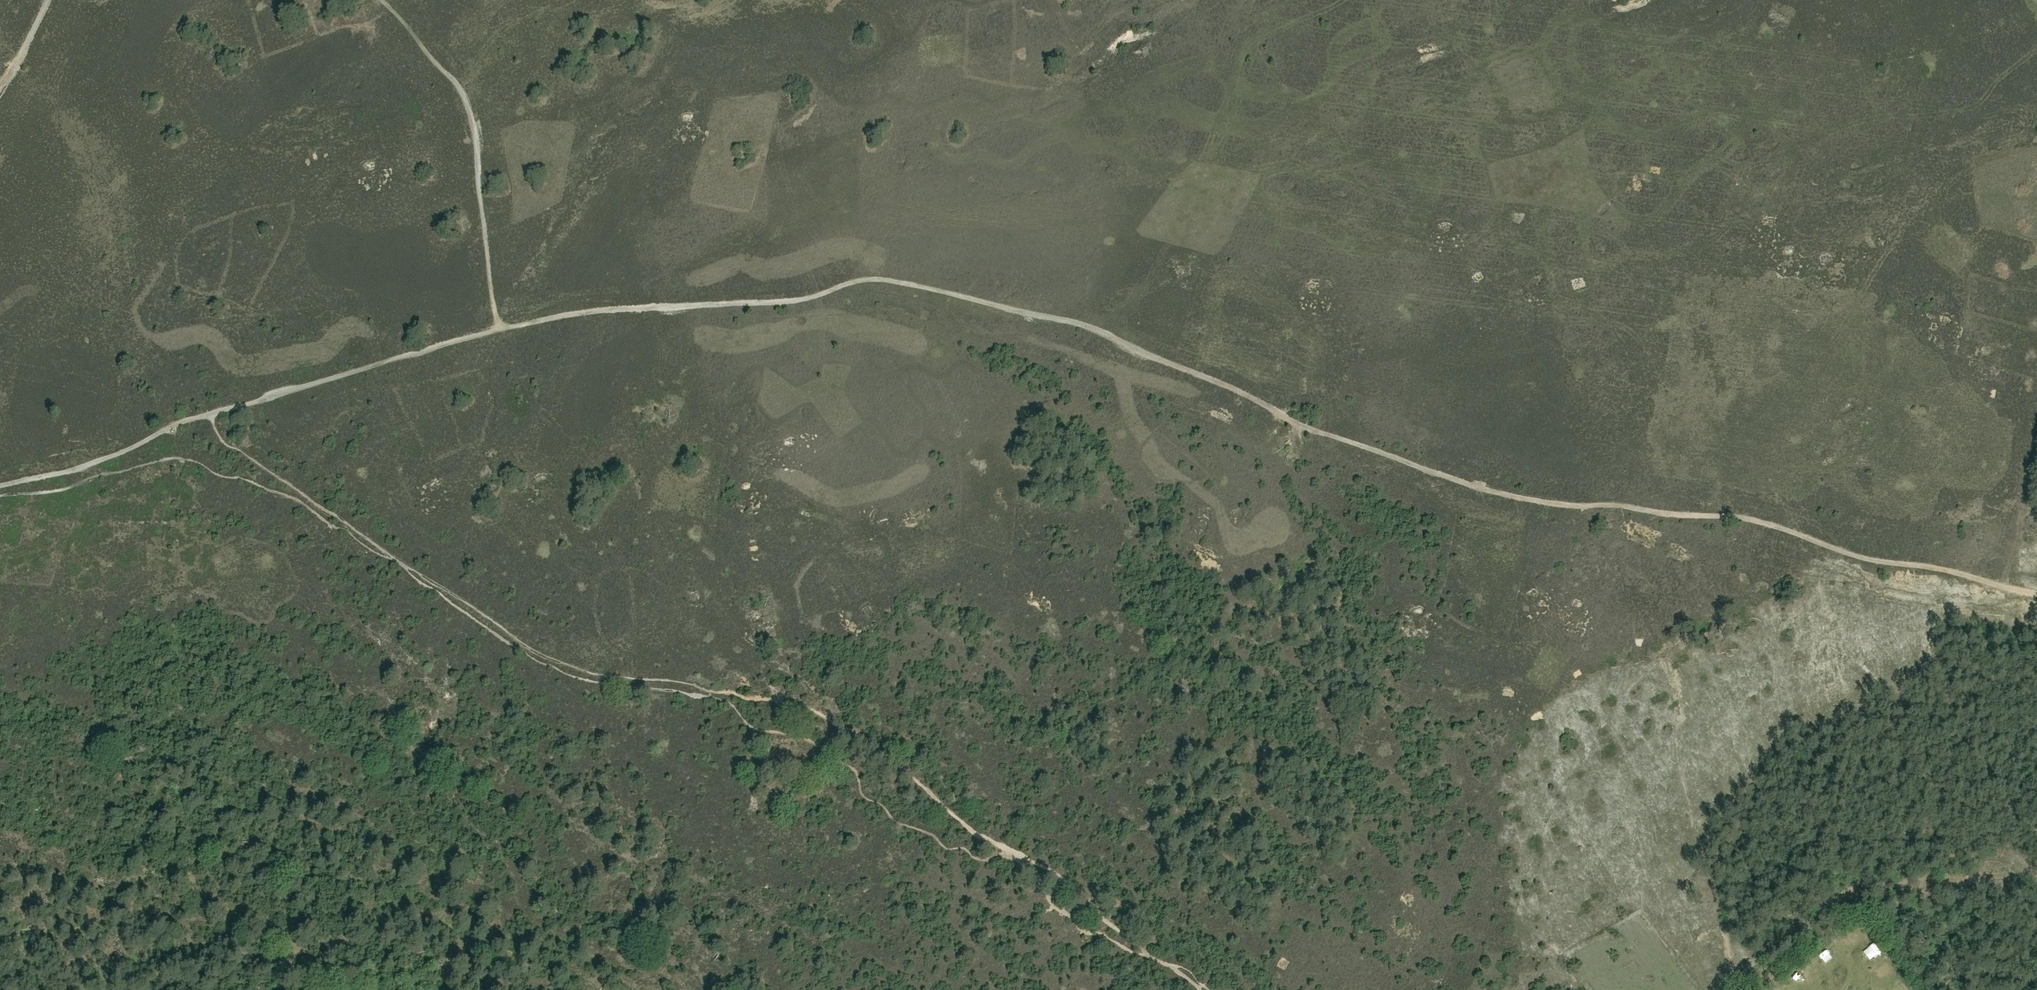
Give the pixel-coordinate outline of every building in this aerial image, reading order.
[(1874,969),(1876,975),(1885,971),(1882,965),(1874,969)]
